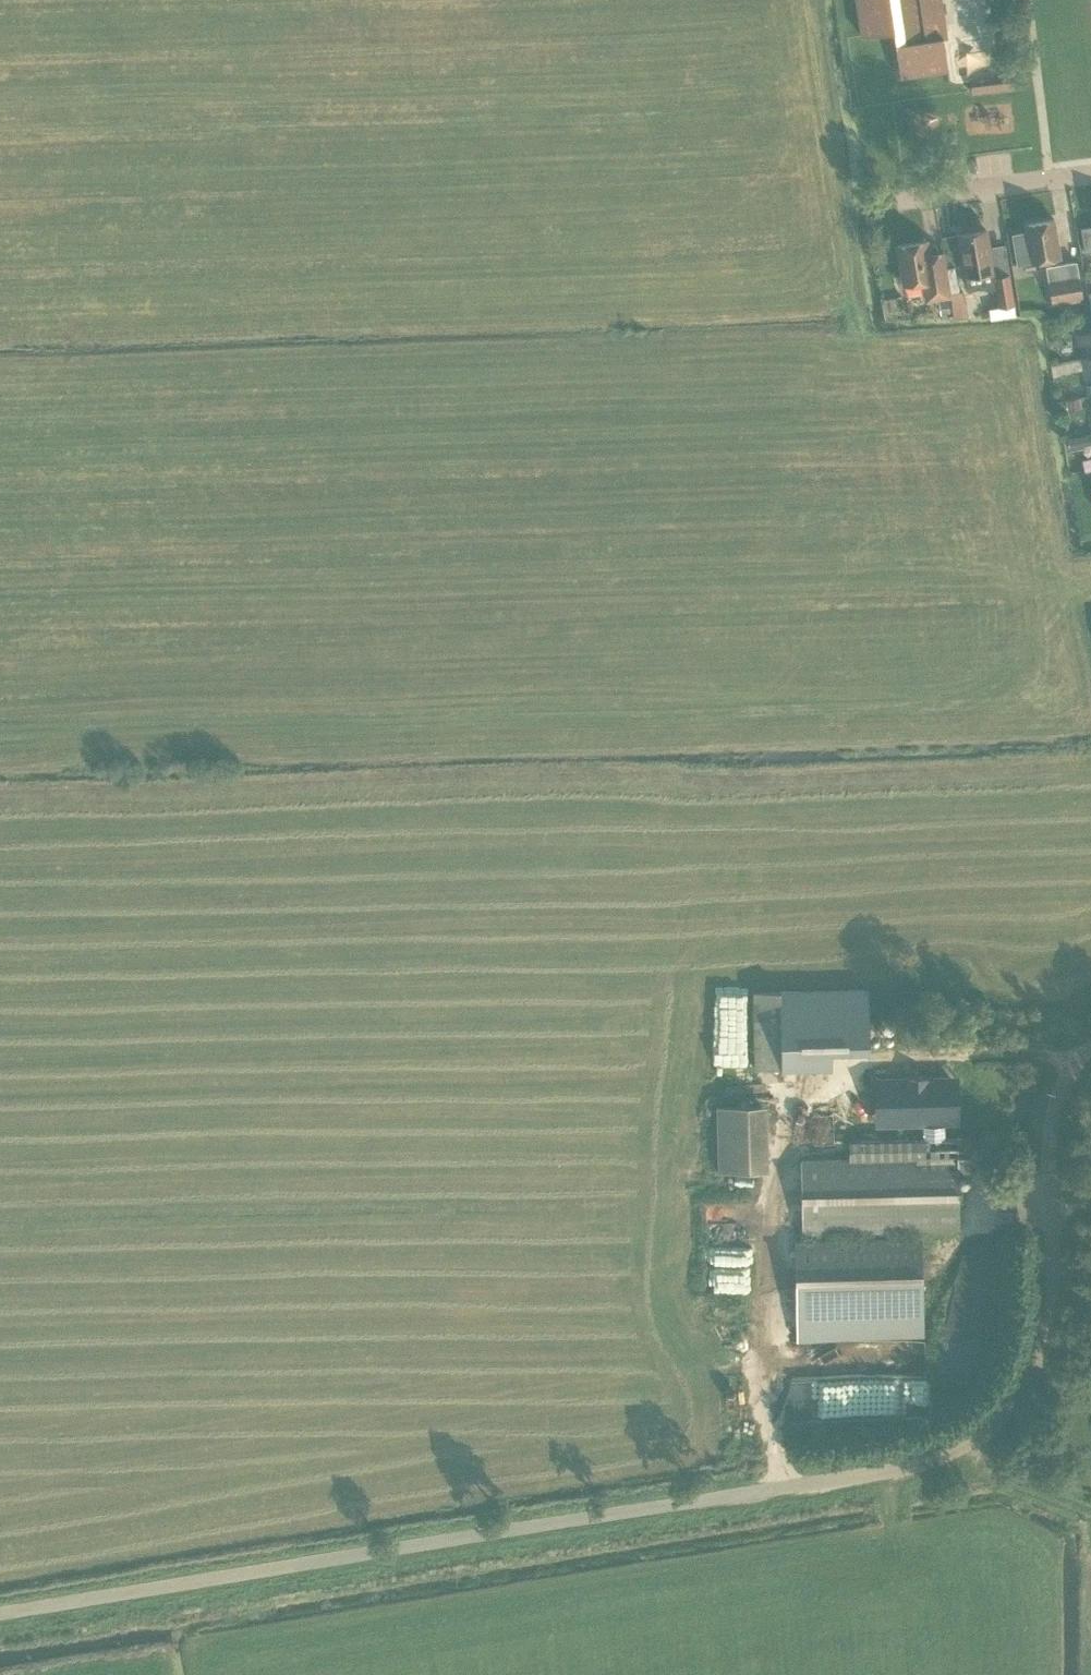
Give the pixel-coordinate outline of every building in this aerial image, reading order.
[(941,0),(856,0),(861,35),(894,30),(895,44),(900,76),(948,69),(943,37),(946,37),(941,0)] [(1013,87),(1010,75),(968,80),(971,93),(1013,87)] [(1060,256),(1053,218),(1024,223),(1031,261),(1060,256)] [(1081,228),(1085,251),(1090,250),(1090,226),(1081,228)] [(989,247),(986,229),(958,234),(965,275),(992,270),(998,307),(1015,305),(1006,251),(989,247)] [(929,254),(927,239),(897,245),(903,284),(923,281),(925,292),(926,302),(951,298),(949,288),(943,252),(929,254)] [(1082,297),(1076,260),(1046,266),(1052,302),(1082,297)] [(969,315),(967,300),(953,302),(955,317),(969,315)] [(1077,334),(1079,343),(1090,341),(1090,332),(1077,334)] [(1081,358),(1083,367),(1090,365),(1090,356),(1081,358)] [(1080,372),(1077,360),(1060,363),(1062,375),(1080,372)] [(1064,400),(1066,409),(1081,406),(1079,397),(1064,400)] [(1087,444),(1086,434),(1068,437),(1069,447),(1087,444)] [(1080,453),(1081,467),(1090,466),(1090,452),(1080,453)] [(866,989),(752,991),(754,1067),(782,1067),(782,1066),(822,1066),(822,1047),(848,1046),(848,1044),(867,1044),(866,989)] [(718,1067),(739,1068),(740,1040),(720,1039),(718,1067)] [(924,1139),(943,1138),(943,1121),(951,1121),(950,1077),(926,1078),(925,1077),(908,1078),(881,1079),(883,1123),(924,1121),(924,1139)] [(762,1104),(717,1106),(719,1170),(764,1169),(762,1104)] [(809,1105),(807,1120),(824,1122),(826,1107),(809,1105)] [(957,1155),(957,1138),(943,1138),(924,1139),(852,1140),(848,1140),(848,1158),(801,1160),(802,1232),(958,1228),(957,1155)] [(753,1217),(697,1217),(697,1237),(706,1237),(706,1274),(753,1274),(753,1217)] [(923,1331),(921,1237),(794,1240),(797,1334),(923,1331)] [(957,1256),(953,1289),(977,1291),(980,1259),(957,1256)] [(815,1375),(916,1373),(915,1339),(858,1340),(858,1360),(835,1360),(835,1345),(814,1346),(815,1375)]
